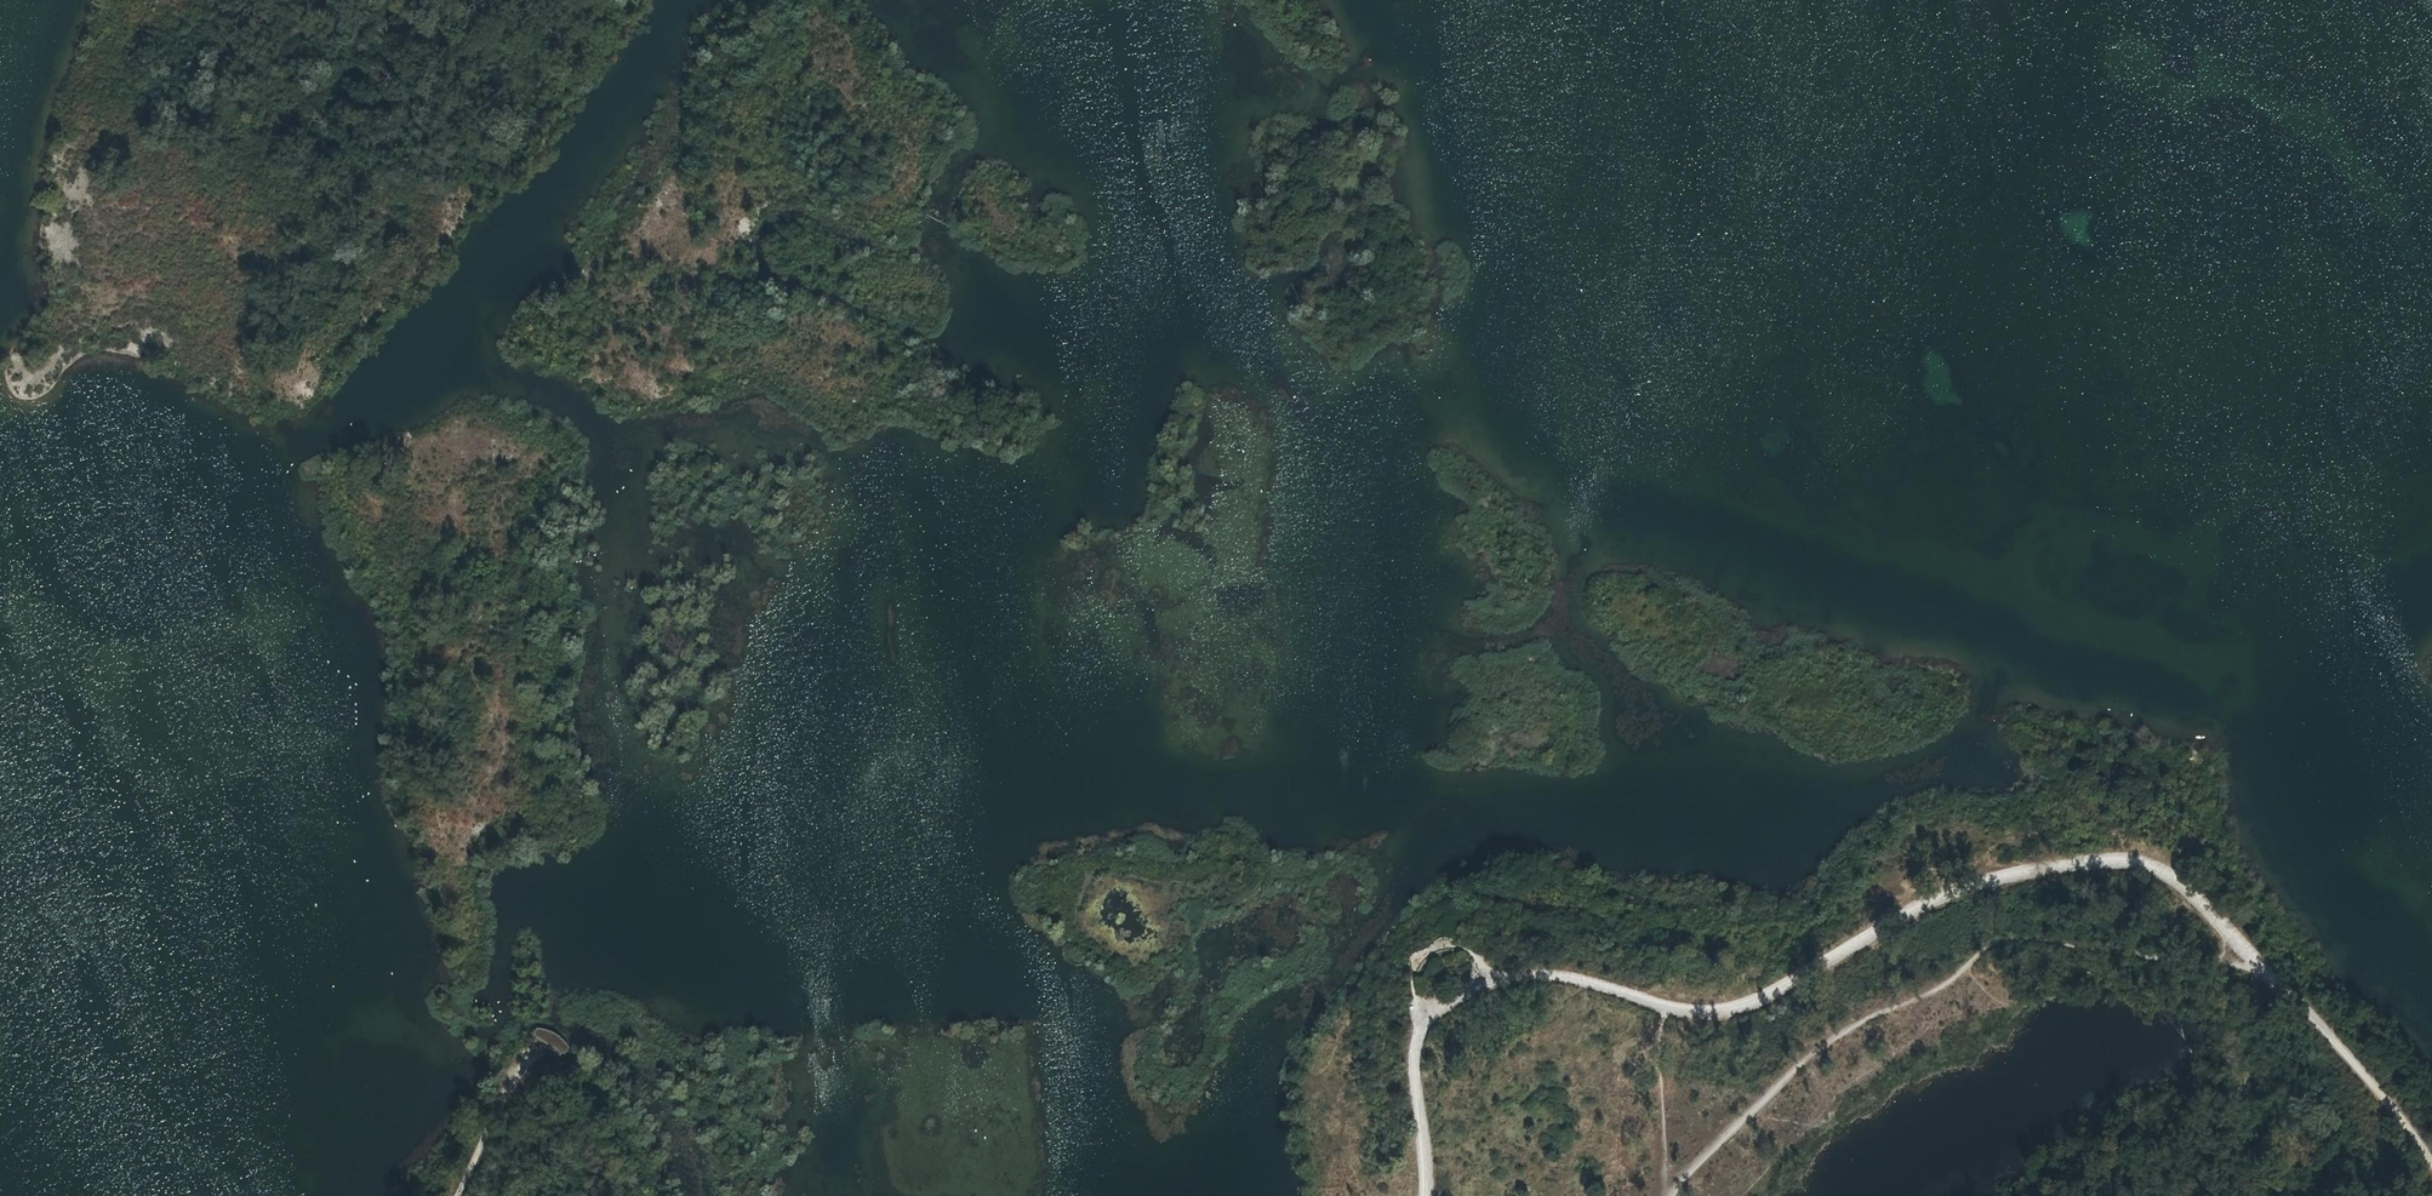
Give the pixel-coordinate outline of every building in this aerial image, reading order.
[(536,1027),(533,1034),(536,1036),(561,1051),(565,1053),(569,1047),(560,1036),(549,1030),(536,1027)] [(558,1056),(561,1051),(536,1036),(533,1042),(558,1056)]
